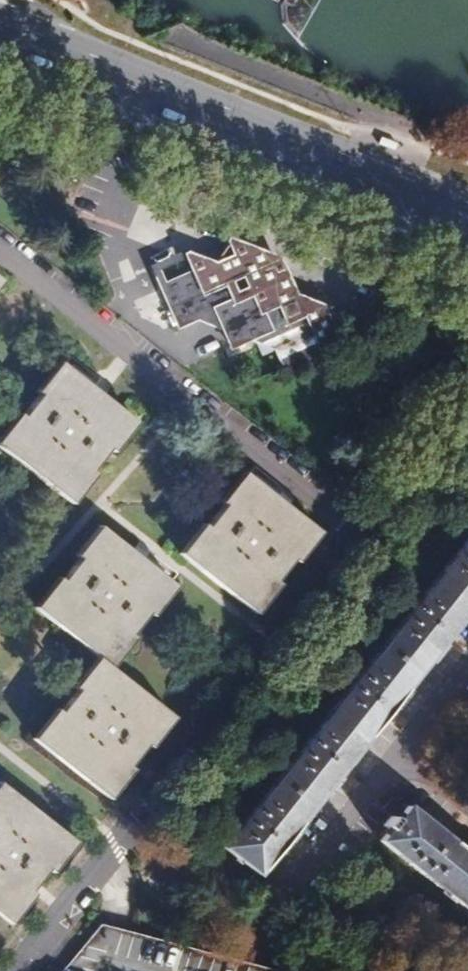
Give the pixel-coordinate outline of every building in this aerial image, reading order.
[(160,292),(168,311),(207,292),(199,274),(160,292)] [(207,292),(168,311),(178,331),(217,312),(235,350),(271,333),(288,369),(325,352),(308,315),(289,324),(280,305),(261,314),(256,303),(253,295),(235,303),(225,284),(207,292)] [(0,444),(0,447),(68,499),(133,417),(62,363),(0,444)] [(247,472),(183,554),(252,607),(317,525),(289,504),(247,472)] [(38,739),(108,793),(171,711),(109,664),(173,580),(103,527),(40,609),(101,658),(38,739)] [(217,849),(251,876),(278,842),(330,775),(338,765),(375,718),(383,708),(436,641),(443,632),(467,601),(467,532),(217,849)] [(441,645),(449,636),(443,632),(436,641),(441,645)] [(380,722),(388,713),(383,708),(375,718),(380,722)] [(336,780),(344,769),(338,765),(330,775),(336,780)] [(0,787),(0,911),(9,917),(74,835),(4,782),(0,787)] [(467,941),(467,886),(432,858),(421,849),(389,824),(387,827),(373,816),(363,828),(377,839),(362,858),(467,941)] [(275,857),(283,846),(278,842),(270,852),(275,857)] [(436,852),(426,843),(421,849),(432,858),(436,852)]
